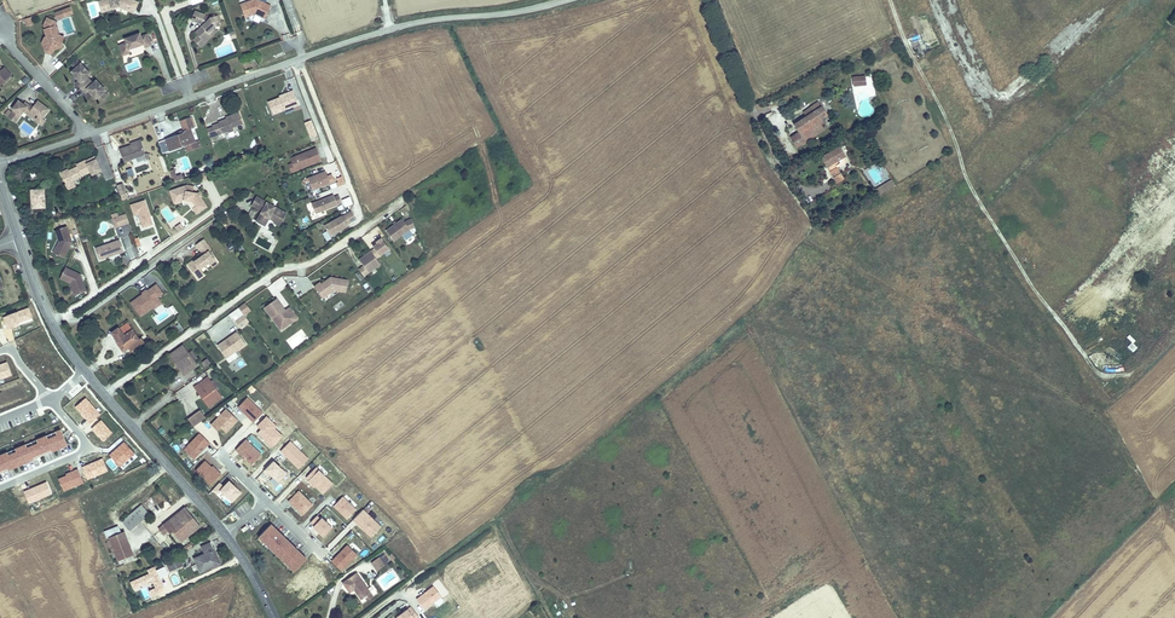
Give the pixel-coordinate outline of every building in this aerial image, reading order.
[(100,2),(102,8),(105,7),(106,10),(121,6),(137,12),(141,3),(134,0),(107,0),(100,2)] [(257,3),(256,0),(240,6),(245,19),(255,15),(265,20),(271,7),(259,4),(257,3)] [(105,7),(102,8),(104,13),(122,8),(137,14),(137,12),(121,6),(106,10),(105,7)] [(74,13),(71,7),(63,10),(66,16),(74,13)] [(66,16),(63,10),(56,13),(59,19),(66,16)] [(194,12),(191,21),(202,25),(205,18),(205,16),(194,12)] [(197,37),(202,41),(212,32),(211,31),(214,28),(220,26),(217,17),(210,19),(208,22),(205,18),(202,25),(203,26),(195,34),(197,37)] [(57,22),(48,18),(45,25),(48,27),(49,28),(45,29),(48,37),(49,40),(46,41),(49,50),(55,53),(56,50),(64,46),(63,43),(62,41),(64,36),(60,34),(59,33),(56,26),(56,25),(57,22)] [(33,25),(31,19),(25,21),(27,27),(33,25)] [(202,41),(197,37),(193,41),(200,48),(218,31),(214,28),(211,31),(212,32),(202,41)] [(123,46),(125,52),(133,50),(139,48),(138,45),(141,44),(142,46),(147,45),(148,48),(155,46),(151,34),(145,36),(144,33),(128,39),(130,43),(123,46)] [(49,40),(48,37),(46,37),(44,43),(47,51),(52,54),(55,53),(49,50),(46,41),(49,40)] [(80,59),(75,64),(78,68),(83,63),(80,59)] [(58,70),(63,64),(59,61),(54,66),(58,70)] [(92,72),(83,63),(78,68),(74,71),(78,75),(80,77),(82,79),(79,82),(89,93),(92,89),(94,91),(96,93),(100,97),(103,94),(108,89),(99,79),(97,82),(90,75),(92,72)] [(0,88),(14,76),(6,68),(1,73),(0,72),(0,88)] [(26,76),(20,81),(24,86),(31,81),(26,76)] [(853,79),(853,87),(864,87),(864,79),(853,79)] [(982,89),(976,91),(981,101),(987,98),(982,89)] [(270,115),(296,104),(290,91),(279,96),(279,97),(277,98),(265,103),(270,115)] [(53,109),(41,101),(36,108),(31,105),(29,108),(26,106),(27,105),(21,101),(15,110),(17,110),(12,118),(19,123),(24,115),(23,115),(26,110),(27,111),(38,118),(40,115),(46,119),(46,118),(53,109)] [(791,138),(797,146),(825,130),(822,124),(825,122),(823,118),(828,116),(821,104),(813,108),(816,113),(807,118),(799,122),(804,131),(800,133),(791,138)] [(816,113),(813,108),(804,113),(807,118),(816,113)] [(210,130),(205,132),(209,142),(214,140),(213,138),(230,132),(229,128),(241,124),(236,112),(228,116),(228,118),(216,122),(217,125),(212,127),(209,128),(210,130)] [(49,120),(46,118),(46,119),(40,115),(38,118),(37,119),(46,125),(49,120)] [(182,136),(163,143),(167,154),(192,144),(188,132),(193,130),(189,120),(180,124),(184,132),(182,136)] [(316,134),(309,120),(303,122),(309,137),(316,134)] [(795,125),(800,133),(804,131),(799,122),(795,125)] [(140,143),(120,151),(125,163),(144,155),(140,143)] [(840,147),(820,158),(834,182),(843,178),(840,173),(851,166),(840,147)] [(296,170),(321,160),(316,148),(290,159),(292,163),(295,170),(296,170)] [(62,187),(90,174),(92,177),(100,173),(94,159),(85,163),(84,161),(75,166),(77,169),(65,175),(64,173),(57,175),(62,187)] [(168,173),(172,184),(178,183),(176,178),(174,171),(168,173)] [(313,190),(335,181),(332,174),(328,176),(325,171),(302,181),(303,184),(309,181),(313,190)] [(210,180),(208,173),(199,176),(201,183),(210,180)] [(869,192),(873,198),(895,185),(892,179),(869,192)] [(129,198),(124,183),(119,185),(124,200),(129,198)] [(194,192),(195,186),(188,185),(175,189),(176,193),(172,194),(175,204),(184,201),(187,200),(193,201),(198,209),(195,211),(197,215),(209,207),(203,198),(199,193),(198,194),(198,193),(194,192)] [(42,210),(42,190),(28,191),(29,210),(42,210)] [(316,214),(338,205),(338,204),(335,197),(334,195),(312,204),(316,214)] [(345,207),(353,205),(351,197),(342,200),(345,207)] [(283,223),(288,214),(258,198),(254,206),(263,212),(258,222),(266,227),(271,219),(272,217),(283,223)] [(154,226),(146,200),(130,205),(138,231),(154,226)] [(195,211),(198,209),(193,201),(187,200),(184,201),(185,205),(188,204),(190,205),(194,211),(195,211)] [(331,235),(348,226),(348,224),(357,219),(353,212),(344,217),(343,216),(326,226),(331,235)] [(129,224),(126,216),(112,221),(115,229),(129,224)] [(283,223),(272,217),(271,219),(276,222),(276,224),(281,227),(283,223)] [(410,230),(415,228),(412,220),(405,223),(403,220),(387,231),(395,242),(410,230)] [(185,227),(181,222),(176,226),(179,230),(185,227)] [(65,228),(53,232),(57,243),(59,247),(55,255),(63,260),(68,250),(67,247),(70,246),(71,244),(65,228)] [(131,235),(126,241),(133,247),(138,241),(131,235)] [(375,249),(371,252),(376,259),(389,250),(381,239),(376,242),(378,244),(373,247),(375,249)] [(205,240),(197,246),(204,256),(198,260),(195,262),(194,261),(188,265),(198,280),(204,276),(200,270),(209,264),(210,265),(216,261),(210,252),(212,250),(205,240)] [(120,241),(95,250),(99,261),(108,258),(107,257),(111,255),(112,257),(124,253),(120,241)] [(231,242),(226,245),(230,251),(236,247),(231,242)] [(137,246),(131,248),(134,256),(140,254),(137,246)] [(376,259),(371,252),(359,260),(364,267),(359,270),(363,277),(380,265),(376,259)] [(74,287),(77,296),(86,293),(82,282),(80,280),(81,278),(80,275),(64,268),(59,279),(69,285),(74,287)] [(347,292),(349,280),(331,277),(330,278),(331,279),(329,281),(328,279),(322,284),(321,282),(315,287),(323,298),(334,290),(347,292)] [(361,282),(368,293),(372,290),(365,280),(361,282)] [(161,305),(157,299),(162,296),(155,286),(146,293),(146,294),(144,296),(143,295),(130,304),(140,317),(152,308),(153,311),(161,305)] [(297,317),(289,306),(285,309),(276,298),(263,307),(271,317),(273,315),(278,321),(286,322),(291,319),(292,321),(297,317)] [(251,310),(245,302),(239,306),(245,314),(251,310)] [(173,305),(169,307),(175,315),(178,312),(173,305)] [(241,327),(250,321),(245,314),(236,320),(241,327)] [(281,330),(292,321),(291,319),(286,322),(278,321),(273,315),(271,317),(281,330)] [(1108,325),(1115,320),(1112,317),(1106,322),(1108,325)] [(123,328),(115,334),(117,338),(115,340),(123,350),(128,347),(140,338),(130,324),(123,328)] [(113,331),(115,334),(123,328),(121,326),(113,331)] [(227,357),(247,343),(238,332),(228,340),(229,341),(227,343),(226,341),(219,346),(227,357)] [(140,338),(128,347),(130,351),(145,340),(142,337),(140,338)] [(1132,342),(1127,347),(1133,352),(1137,348),(1132,342)] [(182,344),(171,352),(182,367),(180,368),(184,373),(197,364),(182,344)] [(195,386),(198,390),(201,387),(212,403),(222,396),(208,377),(195,386)] [(201,387),(198,390),(209,405),(212,403),(201,387)] [(237,407),(253,424),(264,414),(249,397),(237,407)] [(226,408),(210,425),(223,437),(239,421),(226,408)] [(206,417),(201,409),(189,418),(194,426),(206,417)] [(276,429),(278,427),(266,415),(253,429),(273,448),(284,436),(276,429)] [(194,460),(207,447),(196,436),(183,450),(194,460)] [(246,439),(235,451),(251,467),(263,455),(246,439)] [(280,451),(298,470),(309,459),(290,441),(280,451)] [(212,485),(222,474),(205,460),(195,471),(212,485)] [(269,480),(276,485),(287,472),(273,460),(264,471),(271,477),(269,480)] [(322,495),(333,484),(315,467),(304,478),(322,495)] [(228,481),(217,494),(228,504),(240,492),(228,481)] [(287,501),(302,516),(313,505),(298,490),(287,501)] [(342,496),(332,506),(346,520),(356,510),(342,496)] [(133,509),(143,519),(146,518),(151,513),(141,502),(133,509)] [(184,506),(159,526),(164,532),(168,529),(170,531),(171,530),(179,540),(199,524),(184,506)] [(123,518),(133,529),(144,520),(143,519),(133,509),(123,518)] [(370,538),(381,527),(363,509),(352,520),(370,538)] [(233,521),(238,517),(235,513),(230,517),(233,521)] [(308,524),(323,538),(332,528),(317,515),(308,524)] [(257,539),(293,573),(307,559),(271,524),(257,539)] [(110,538),(120,560),(135,553),(125,530),(110,538)] [(207,550),(196,556),(203,569),(220,560),(216,554),(219,552),(212,539),(203,544),(207,550)] [(347,544),(333,558),(344,569),(358,555),(347,544)] [(380,556),(373,561),(378,569),(385,563),(380,556)] [(179,558),(167,563),(171,572),(183,566),(179,558)] [(369,592),(357,571),(343,579),(349,590),(350,589),(351,590),(353,593),(356,591),(360,597),(362,596),(369,592)] [(368,589),(374,596),(377,594),(372,586),(368,589)] [(364,600),(372,596),(369,592),(362,596),(364,600)] [(402,607),(404,610),(393,617),(418,617),(419,617),(407,603),(402,607)]
